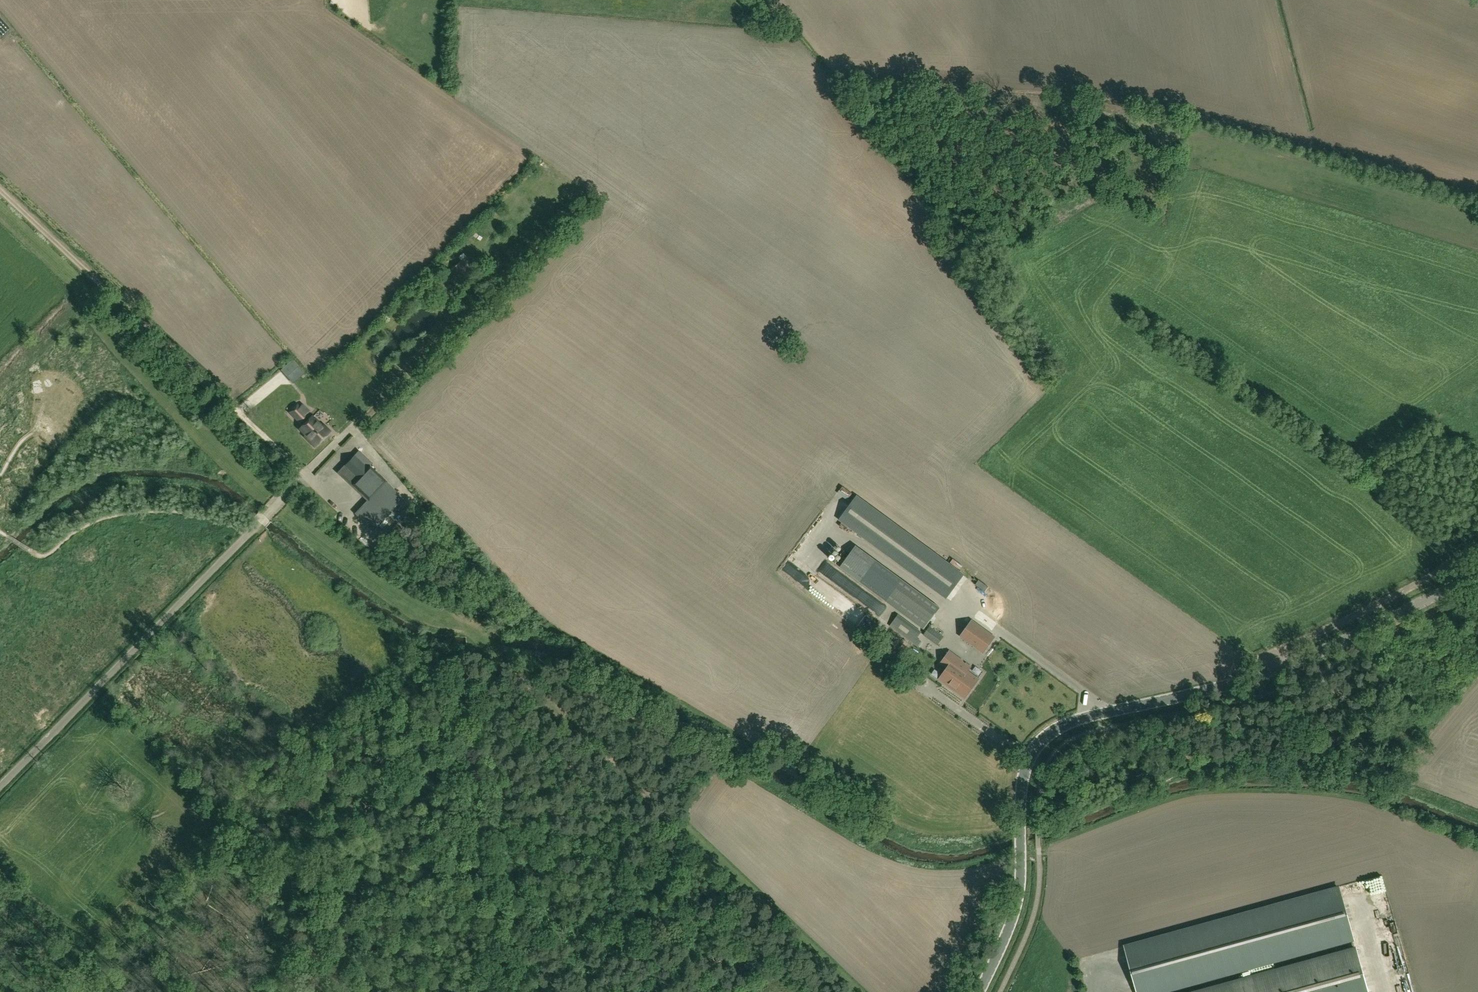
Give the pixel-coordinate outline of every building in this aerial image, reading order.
[(462,259),(450,270),(462,282),(474,271),(462,259)] [(292,359),(281,369),(293,381),(303,372),(292,359)] [(300,407),(298,405),(291,411),(301,422),(303,421),(305,424),(301,428),(310,437),(308,439),(315,445),(328,432),(312,417),(309,420),(307,417),(308,416),(306,413),(309,411),(302,404),(300,407)] [(369,500),(387,481),(370,465),(373,463),(360,450),(338,473),(351,485),(352,484),(369,500)] [(388,482),(380,491),(397,507),(404,500),(388,482)] [(857,497),(840,520),(946,597),(963,574),(857,497)] [(939,606),(857,544),(841,565),(861,580),(923,627),(939,606)] [(921,630),(899,614),(890,625),(912,641),(921,630)] [(983,653),(995,636),(972,620),(960,636),(983,653)] [(930,625),(924,634),(937,644),(943,636),(930,625)] [(961,689),(974,671),(966,665),(949,651),(935,670),(946,678),(943,682),(952,688),(954,685),(961,689)] [(1125,946),(1138,991),(1158,991),(1352,938),(1338,887),(1125,946)] [(1199,991),(1367,991),(1355,949),(1199,991)]
